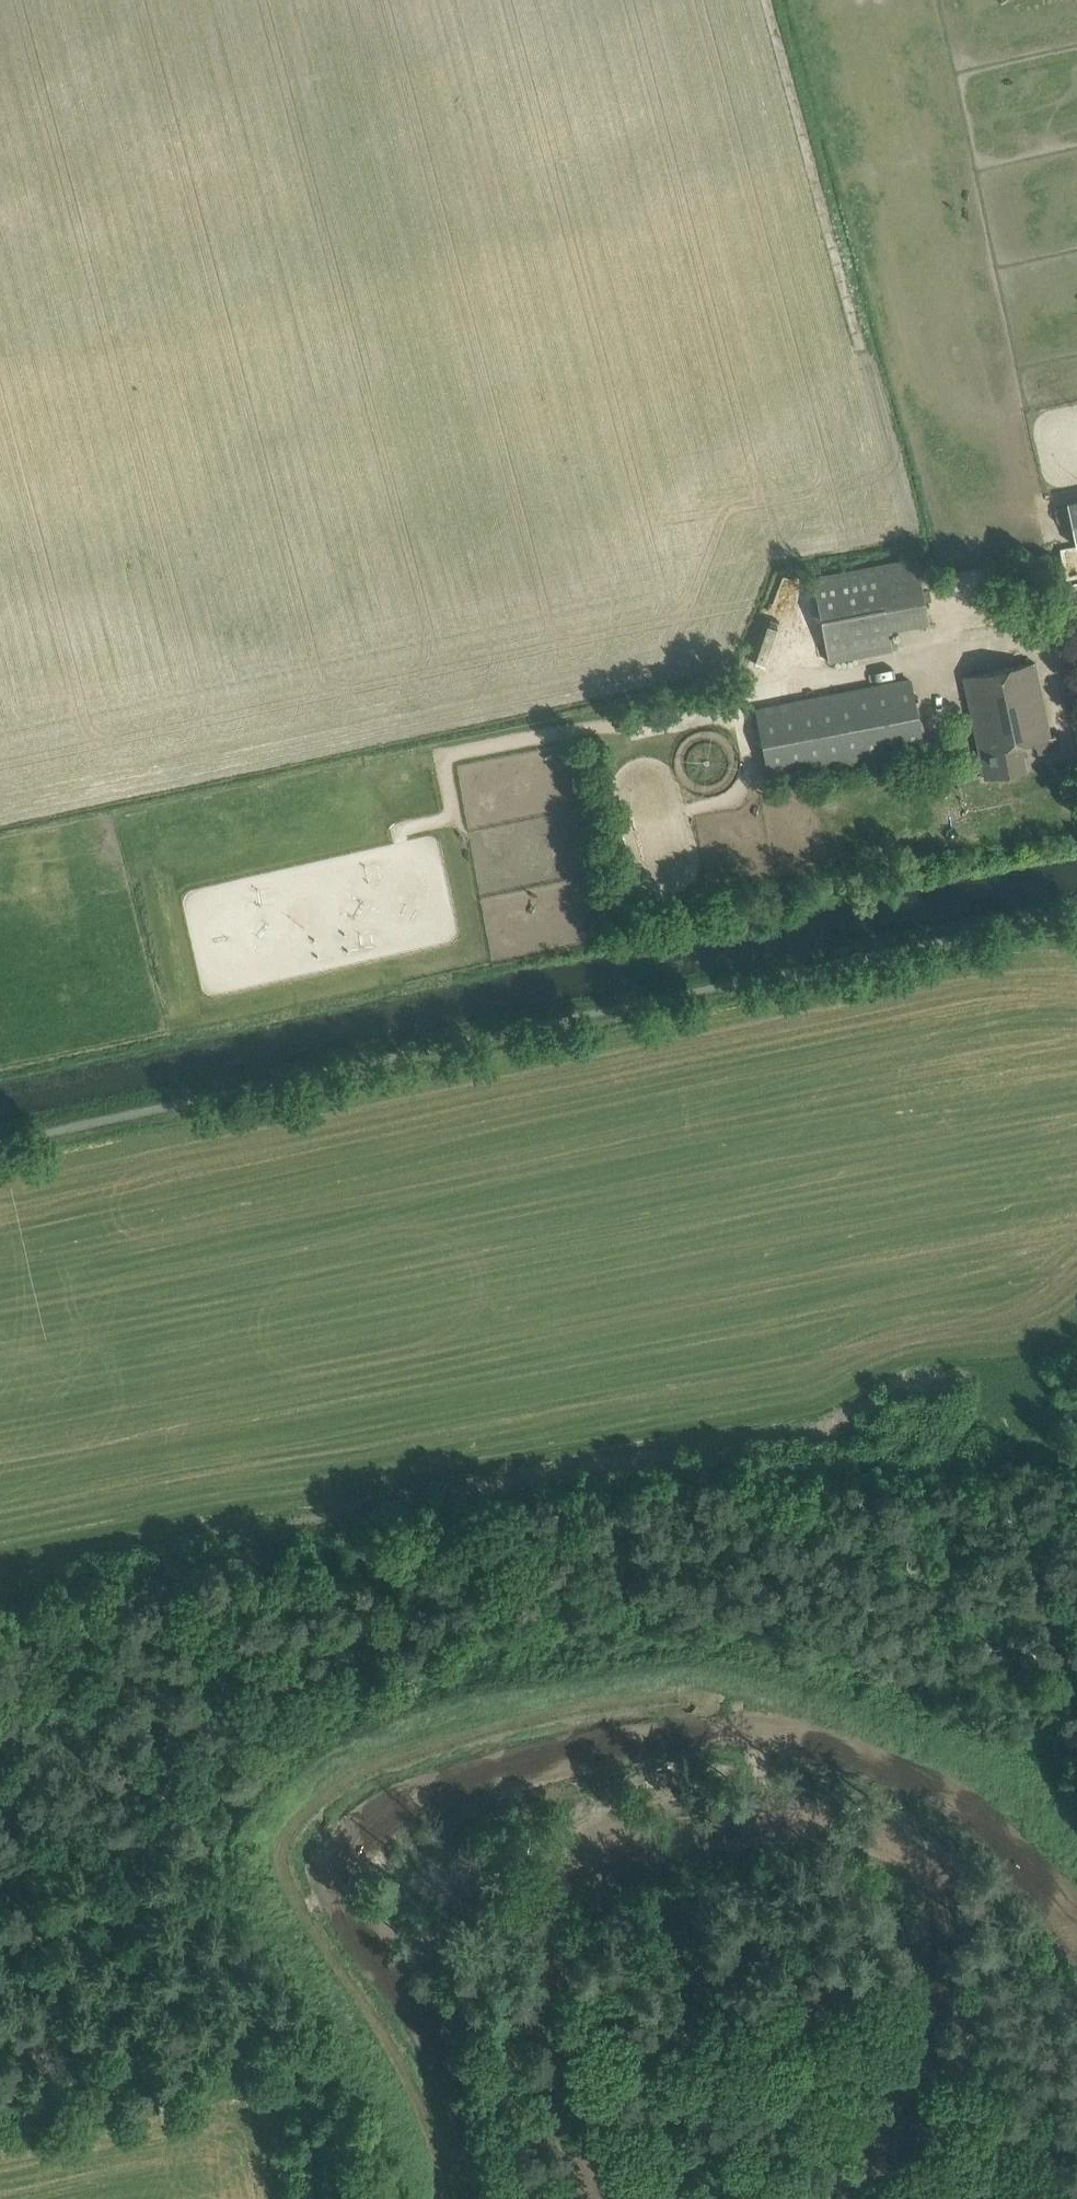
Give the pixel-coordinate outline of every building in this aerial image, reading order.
[(1067,502),(1068,506),(1071,520),(1075,541),(1076,546),(1076,500),(1067,502)] [(814,576),(830,661),(893,649),(890,632),(928,624),(915,556),(814,576)] [(1067,583),(1076,634),(1076,581),(1067,583)] [(964,676),(985,778),(1026,770),(1020,743),(1051,736),(1035,661),(964,676)] [(757,708),(770,778),(924,748),(911,679),(757,708)]
